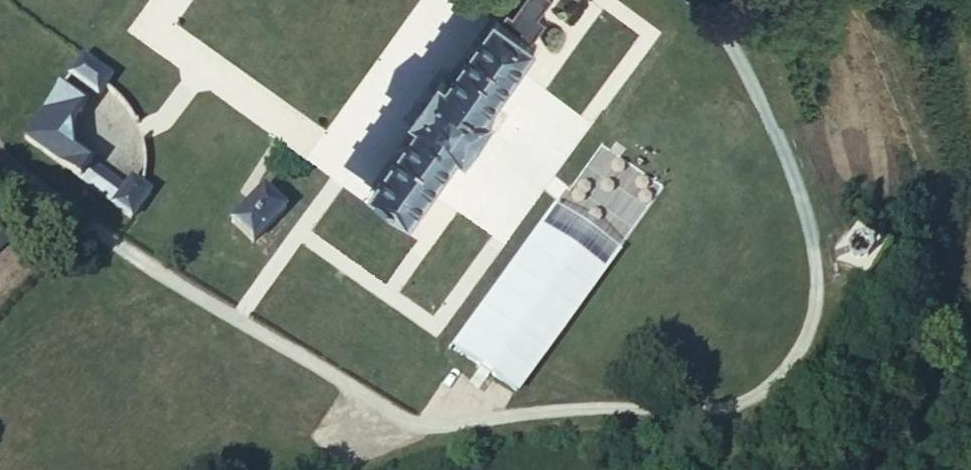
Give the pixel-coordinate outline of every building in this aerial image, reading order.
[(503,20),(533,43),(546,23),(540,16),(550,0),(526,0),(516,16),(510,12),(503,20)] [(424,118),(374,187),(413,216),(464,147),(469,151),(495,115),(489,110),(537,45),(533,43),(503,20),(498,16),(450,83),(444,79),(419,113),(424,118)] [(85,57),(71,75),(98,95),(99,93),(107,83),(112,77),(85,57)] [(107,83),(99,93),(104,96),(111,102),(116,109),(126,124),(141,122),(140,119),(131,105),(125,98),(115,89),(107,83)] [(63,86),(23,138),(72,174),(80,181),(93,163),(77,151),(69,122),(84,103),(63,86)] [(138,165),(137,181),(148,191),(151,175),(151,162),(147,139),(134,145),(138,165)] [(600,146),(555,207),(620,254),(664,191),(600,146)] [(80,181),(84,184),(100,196),(113,178),(93,163),(80,181)] [(80,181),(72,174),(68,179),(81,189),(84,184),(80,181)] [(113,178),(100,196),(133,221),(153,194),(148,191),(137,181),(134,179),(126,189),(113,178)] [(264,187),(231,222),(255,244),(288,208),(264,187)] [(620,254),(555,207),(453,346),(518,393),(620,254)] [(852,247),(848,255),(848,260),(849,265),(856,270),(865,269),(871,262),(870,252),(863,246),(852,247)]
